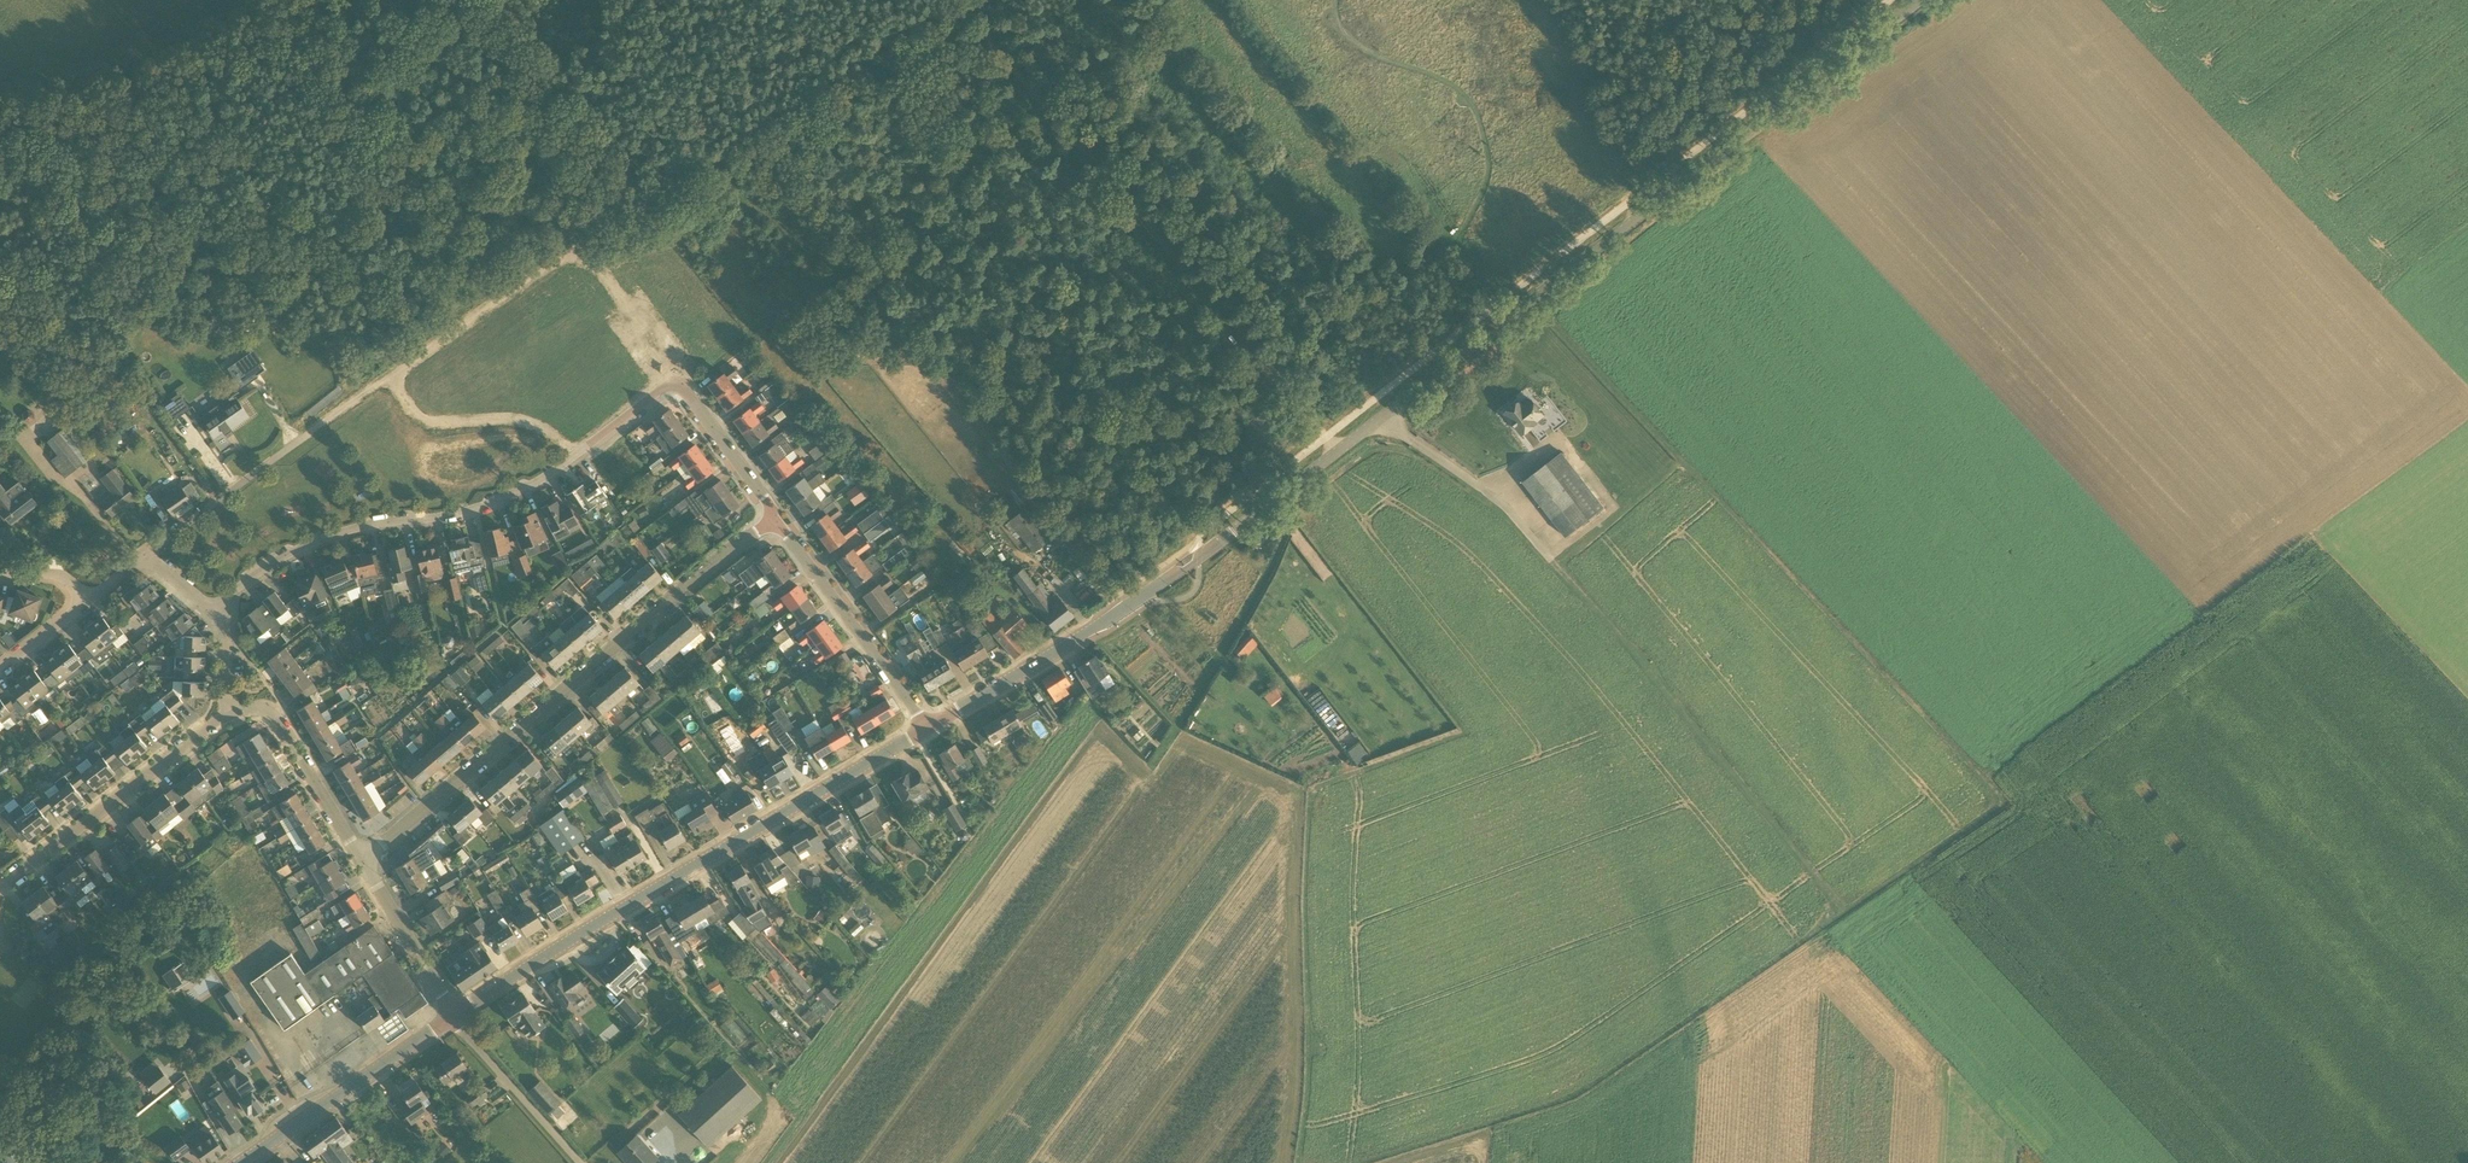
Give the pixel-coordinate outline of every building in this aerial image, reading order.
[(1282,157),(1282,175),(1291,175),(1291,165),(1294,165),(1294,157),(1282,157)] [(597,334),(579,346),(587,357),(605,344),(597,334)] [(605,344),(587,357),(595,367),(612,355),(605,344)] [(612,355),(595,367),(602,378),(620,365),(612,355)] [(244,357),(232,365),(246,384),(257,375),(258,375),(265,369),(261,363),(258,359),(250,365),(244,357)] [(620,365),(602,378),(610,389),(628,376),(620,365)] [(708,385),(718,398),(733,386),(728,380),(738,373),(733,367),(708,385)] [(628,376),(610,389),(618,399),(635,386),(628,376)] [(757,386),(761,392),(765,390),(774,383),(770,376),(757,386)] [(774,383),(765,390),(777,407),(787,400),(774,383)] [(733,386),(718,398),(727,410),(752,392),(747,386),(738,393),(733,386)] [(52,391),(42,399),(50,410),(60,401),(52,391)] [(180,393),(163,405),(174,421),(191,409),(180,393)] [(249,417),(233,394),(200,418),(215,438),(230,428),(231,429),(249,417)] [(788,399),(769,414),(772,418),(785,408),(795,422),(797,421),(802,417),(788,399)] [(1544,416),(1532,400),(1524,406),(1520,402),(1506,413),(1522,435),(1537,424),(1536,422),(1544,416)] [(754,415),(764,408),(759,402),(734,420),(743,433),(759,421),(754,415)] [(644,428),(649,434),(658,427),(663,433),(678,422),(669,409),(644,428)] [(22,421),(29,423),(34,419),(34,413),(27,410),(22,414),(22,421)] [(802,417),(797,421),(802,428),(807,424),(802,417)] [(759,421),(743,433),(753,446),(778,427),(773,421),(764,428),(759,421)] [(683,428),(678,422),(663,433),(655,439),(666,453),(673,447),(672,446),(688,435),(683,428)] [(65,478),(78,468),(94,455),(69,424),(48,441),(59,456),(53,462),(65,478)] [(769,468),(785,457),(794,449),(781,432),(772,439),(775,444),(760,455),(769,468)] [(121,435),(114,436),(116,444),(123,443),(121,435)] [(829,451),(821,441),(809,451),(816,461),(829,451)] [(689,469),(704,457),(695,445),(670,463),(674,469),(684,462),(689,469)] [(1604,508),(1569,462),(1562,452),(1546,464),(1523,482),(1566,537),(1604,508)] [(779,481),(804,462),(799,456),(789,463),(785,457),(769,468),(779,481)] [(688,488),(713,470),(704,457),(689,469),(694,475),(684,482),(688,488)] [(652,459),(647,463),(651,469),(657,465),(652,459)] [(651,470),(655,475),(665,468),(661,462),(651,470)] [(816,468),(812,463),(803,470),(806,475),(816,468)] [(846,467),(839,472),(844,479),(851,474),(846,467)] [(113,469),(110,472),(101,478),(113,493),(101,502),(112,516),(126,506),(128,503),(130,505),(136,500),(113,469)] [(787,491),(795,503),(813,490),(826,480),(820,472),(807,482),(803,477),(786,490),(786,491),(787,491)] [(695,498),(700,504),(704,511),(730,492),(720,480),(695,498)] [(12,523),(13,523),(37,504),(26,491),(19,482),(5,492),(0,486),(0,508),(12,523)] [(200,496),(191,482),(171,496),(165,488),(158,493),(173,515),(200,496)] [(860,500),(868,494),(859,483),(852,488),(860,500)] [(580,515),(582,514),(585,518),(589,521),(593,521),(597,518),(598,514),(597,510),(594,506),(596,504),(607,496),(598,484),(596,485),(587,491),(583,484),(567,494),(580,515)] [(813,490),(795,503),(804,515),(804,516),(822,502),(813,490)] [(704,511),(709,517),(714,524),(739,505),(730,492),(704,511)] [(683,500),(675,506),(679,512),(688,506),(683,500)] [(563,513),(557,501),(549,506),(549,507),(543,510),(542,509),(540,510),(551,531),(567,523),(569,529),(579,524),(571,509),(563,513)] [(651,511),(647,505),(637,511),(642,518),(651,511)] [(628,512),(624,506),(619,510),(624,516),(628,512)] [(812,525),(821,538),(836,527),(831,520),(841,513),(837,507),(812,525)] [(1034,552),(1051,538),(1026,508),(1005,525),(1012,533),(1016,529),(1034,552)] [(546,539),(535,513),(524,517),(526,523),(514,528),(522,548),(546,539)] [(864,533),(882,520),(877,513),(858,526),(864,533)] [(882,520),(864,533),(870,541),(888,528),(882,520)] [(841,533),(836,527),(821,538),(830,551),(858,530),(854,524),(841,533)] [(507,551),(511,550),(509,542),(505,543),(501,528),(485,532),(491,557),(507,553),(507,551)] [(718,529),(712,533),(717,539),(722,535),(718,529)] [(609,539),(615,546),(624,539),(618,532),(609,539)] [(955,539),(959,543),(965,538),(961,533),(955,539)] [(486,566),(483,556),(476,558),(473,545),(470,545),(468,536),(451,540),(453,549),(449,550),(455,573),(486,566)] [(645,559),(651,555),(637,536),(632,540),(645,559)] [(592,539),(586,542),(590,550),(596,546),(592,539)] [(607,553),(615,546),(609,539),(601,546),(607,553)] [(837,560),(847,573),(862,562),(857,555),(870,546),(865,540),(837,560)] [(652,550),(661,562),(671,555),(661,542),(652,550)] [(421,551),(417,552),(422,571),(422,573),(425,582),(444,578),(441,566),(436,544),(432,545),(432,548),(429,549),(421,551)] [(411,568),(409,557),(406,558),(404,547),(389,551),(391,558),(386,559),(392,582),(406,579),(404,570),(411,568)] [(747,569),(751,575),(756,581),(766,574),(781,563),(772,550),(747,569)] [(561,551),(550,556),(558,571),(568,566),(561,551)] [(903,558),(899,552),(883,564),(887,570),(903,558)] [(365,553),(353,555),(355,564),(359,580),(359,581),(360,585),(361,588),(374,585),(377,584),(379,584),(378,580),(385,579),(380,559),(373,560),(372,553),(366,555),(365,553)] [(521,577),(533,572),(526,554),(514,559),(521,577)] [(595,570),(596,572),(600,559),(596,554),(588,562),(591,566),(595,570)] [(856,586),(881,567),(877,561),(872,555),(862,562),(847,573),(856,586)] [(910,564),(915,570),(923,564),(918,558),(910,564)] [(333,596),(360,585),(359,580),(355,564),(346,567),(343,559),(321,567),(333,596)] [(592,578),(591,577),(586,571),(591,566),(588,562),(571,576),(581,588),(592,578)] [(637,572),(651,588),(663,578),(649,562),(637,572)] [(761,588),(760,588),(765,594),(790,576),(781,563),(766,574),(770,581),(761,588)] [(597,572),(596,572),(595,570),(591,566),(586,571),(591,577),(594,575),(597,572)] [(626,582),(639,598),(651,588),(637,572),(633,567),(621,577),(626,582)] [(1036,585),(1023,568),(1013,576),(1043,615),(1055,630),(1073,616),(1057,595),(1053,598),(1040,582),(1036,585)] [(922,571),(910,579),(914,585),(926,577),(922,571)] [(427,591),(425,582),(422,573),(413,575),(418,593),(427,591)] [(299,590),(297,591),(301,602),(309,620),(318,616),(313,603),(326,597),(316,574),(314,575),(300,581),(303,588),(299,590)] [(487,585),(485,576),(477,577),(479,587),(487,585)] [(456,577),(444,580),(449,601),(462,598),(456,577)] [(888,577),(879,584),(863,595),(872,608),(888,596),(883,590),(893,583),(888,577)] [(578,591),(568,578),(551,592),(555,597),(565,589),(571,597),(578,591)] [(639,598),(626,582),(614,592),(627,608),(639,598)] [(121,597),(129,608),(133,605),(138,611),(151,602),(159,596),(150,584),(138,593),(134,587),(121,597)] [(807,598),(797,585),(772,604),(777,610),(787,603),(791,609),(807,598)] [(950,591),(948,586),(935,593),(938,598),(950,591)] [(393,588),(384,591),(388,610),(398,608),(393,588)] [(18,590),(10,612),(32,621),(33,620),(34,620),(36,619),(37,617),(37,614),(35,613),(41,598),(28,593),(28,592),(27,590),(24,589),(22,589),(21,591),(18,590)] [(288,609),(294,617),(301,612),(292,600),(285,605),(275,591),(263,601),(272,612),(276,618),(288,609)] [(555,597),(551,592),(543,599),(547,604),(555,597)] [(615,618),(627,608),(614,592),(602,603),(615,618)] [(888,596),(872,608),(881,620),(906,601),(902,595),(893,602),(888,596)] [(759,598),(749,605),(753,611),(754,610),(764,603),(766,601),(762,596),(759,598)] [(151,602),(138,611),(147,622),(151,619),(156,626),(168,616),(176,610),(167,598),(156,607),(151,602)] [(807,598),(791,609),(796,616),(786,623),(791,629),(816,611),(807,598)] [(528,613),(536,622),(544,615),(536,606),(528,613)] [(703,606),(696,611),(701,618),(708,613),(703,606)] [(257,608),(242,619),(250,629),(256,638),(268,629),(274,637),(280,632),(283,629),(284,628),(283,627),(276,618),(272,612),(265,617),(258,608),(257,608)] [(589,612),(577,623),(591,639),(603,629),(589,612)] [(194,624),(190,620),(185,613),(173,622),(168,616),(156,626),(164,637),(168,634),(173,640),(194,624)] [(528,613),(520,620),(511,627),(522,640),(530,633),(528,631),(537,623),(536,622),(528,613)] [(1012,633),(1025,622),(1017,613),(1002,626),(990,613),(982,621),(1015,659),(1026,649),(1012,633)] [(688,641),(701,631),(686,615),(674,625),(688,641)] [(91,624),(89,625),(109,650),(116,645),(113,642),(124,633),(117,624),(111,628),(105,620),(103,618),(102,619),(96,624),(94,621),(91,624)] [(812,638),(817,644),(832,633),(823,620),(798,639),(803,645),(812,638)] [(953,623),(957,630),(976,662),(988,654),(978,638),(971,642),(968,637),(969,637),(959,620),(953,623)] [(577,623),(565,633),(579,649),(591,639),(577,623)] [(479,624),(469,626),(472,637),(482,635),(479,624)] [(719,629),(716,624),(711,627),(715,633),(719,629)] [(86,631),(79,636),(87,647),(82,651),(89,660),(94,656),(100,664),(112,655),(109,651),(109,650),(89,625),(88,626),(85,629),(86,631)] [(325,631),(320,625),(315,630),(320,636),(325,631)] [(663,635),(677,652),(688,641),(674,625),(663,635)] [(193,650),(198,650),(206,650),(206,636),(203,636),(195,626),(180,638),(180,649),(176,649),(176,656),(184,657),(193,657),(193,650)] [(932,632),(933,632),(930,627),(923,631),(934,651),(941,647),(932,632)] [(939,628),(933,632),(932,632),(941,647),(948,643),(939,628)] [(951,634),(953,637),(956,643),(949,647),(962,670),(976,662),(957,630),(951,634)] [(285,631),(281,634),(287,641),(291,639),(285,631)] [(773,639),(778,646),(790,638),(785,631),(773,639)] [(565,633),(553,643),(567,659),(579,649),(565,633)] [(817,664),(842,646),(832,633),(817,644),(822,651),(812,658),(817,664)] [(1244,658),(1259,643),(1249,634),(1235,648),(1244,658)] [(665,662),(665,661),(677,652),(663,635),(651,645),(665,662)] [(143,636),(133,644),(141,655),(146,651),(147,641),(143,636)] [(492,643),(495,648),(504,641),(500,636),(492,643)] [(553,643),(548,636),(547,636),(535,646),(541,653),(555,669),(567,659),(553,643)] [(363,645),(359,637),(353,640),(357,647),(363,645)] [(904,647),(910,644),(906,638),(900,641),(904,647)] [(757,648),(751,640),(742,648),(747,655),(757,648)] [(701,656),(705,661),(710,667),(726,653),(717,642),(701,656)] [(904,647),(903,648),(928,691),(939,684),(923,657),(914,642),(910,644),(904,647)] [(483,650),(487,655),(495,648),(492,643),(483,650)] [(730,643),(723,648),(728,655),(735,650),(730,643)] [(57,650),(55,651),(75,677),(75,676),(81,672),(79,668),(89,660),(82,651),(77,655),(76,653),(69,644),(62,650),(60,648),(57,650)] [(651,645),(639,655),(653,672),(659,666),(672,681),(669,683),(673,688),(681,681),(677,676),(665,661),(665,662),(651,645)] [(268,661),(277,672),(294,659),(286,647),(268,661)] [(52,657),(45,663),(53,673),(48,677),(55,686),(66,678),(69,681),(71,680),(75,677),(55,651),(53,652),(50,655),(52,657)] [(838,656),(843,664),(849,660),(845,653),(838,656)] [(923,657),(939,684),(954,675),(945,659),(937,664),(930,653),(923,657)] [(529,663),(533,660),(529,655),(523,659),(528,665),(529,663)] [(175,677),(192,678),(192,671),(205,671),(205,657),(193,657),(184,657),(176,656),(175,677)] [(407,656),(400,657),(401,666),(408,665),(407,656)] [(477,656),(468,663),(476,673),(485,666),(477,656)] [(697,668),(705,661),(701,656),(693,663),(697,668)] [(1080,666),(1079,666),(1080,667),(1080,668),(1086,676),(1087,678),(1081,681),(1083,685),(1087,691),(1092,698),(1101,692),(1106,689),(1099,679),(1109,673),(1108,672),(1102,663),(1100,665),(1095,657),(1088,661),(1088,660),(1085,661),(1086,662),(1085,663),(1086,663),(1080,666)] [(286,684),(303,670),(294,659),(277,672),(286,684)] [(149,660),(149,669),(161,669),(161,661),(155,660),(149,660)] [(133,662),(127,666),(132,673),(138,668),(133,662)] [(853,666),(850,662),(845,666),(848,671),(853,666)] [(528,665),(517,674),(531,690),(543,679),(529,663),(528,665)] [(120,666),(111,673),(119,684),(128,677),(120,666)] [(451,675),(461,687),(471,679),(461,667),(451,675)] [(613,677),(627,694),(639,684),(625,667),(613,677)] [(1042,680),(1041,680),(1055,701),(1067,693),(1063,687),(1070,683),(1060,668),(1042,680)] [(686,669),(677,676),(681,681),(690,673),(686,669)] [(295,696),(301,692),(312,682),(303,670),(286,684),(295,696)] [(23,676),(21,677),(41,703),(45,700),(47,698),(44,695),(55,686),(48,677),(43,681),(35,671),(28,676),(26,674),(23,676)] [(138,673),(130,678),(137,687),(144,682),(138,673)] [(517,674),(505,684),(519,700),(531,690),(517,674)] [(449,675),(441,681),(451,692),(458,686),(449,675)] [(18,684),(11,689),(19,699),(13,704),(20,713),(31,704),(34,708),(41,703),(21,677),(19,679),(16,681),(18,684)] [(601,687),(615,704),(627,694),(613,677),(601,687)] [(124,689),(126,692),(135,686),(129,679),(121,685),(124,689)] [(173,690),(167,694),(177,707),(183,703),(180,698),(183,695),(192,695),(204,696),(204,682),(187,682),(183,681),(183,690),(173,690)] [(348,687),(344,681),(335,686),(339,692),(348,687)] [(318,690),(312,682),(301,692),(305,698),(318,690)] [(519,700),(505,684),(494,694),(507,710),(519,700)] [(661,698),(650,685),(643,690),(650,699),(643,705),(646,710),(661,698)] [(882,692),(878,685),(869,691),(873,697),(882,692)] [(596,692),(589,698),(594,703),(603,713),(603,714),(609,709),(616,717),(622,712),(615,704),(601,687),(596,692)] [(765,695),(760,687),(756,690),(761,697),(765,695)] [(1128,687),(1125,694),(1132,697),(1135,690),(1128,687)] [(1264,694),(1270,704),(1281,698),(1275,688),(1264,694)] [(99,692),(92,697),(96,702),(103,697),(99,692)] [(836,703),(842,715),(847,712),(852,710),(848,703),(846,704),(840,693),(833,697),(836,703)] [(108,698),(111,703),(117,699),(113,694),(108,698)] [(168,707),(157,715),(169,730),(179,722),(172,711),(177,707),(167,694),(162,698),(168,707)] [(494,694),(482,704),(495,720),(507,710),(494,694)] [(90,696),(83,701),(88,708),(95,703),(90,696)] [(1,722),(2,723),(11,716),(16,723),(24,718),(20,713),(13,704),(11,701),(5,705),(0,699),(0,720),(1,722)] [(297,710),(305,722),(321,713),(313,700),(297,710)] [(870,710),(878,723),(894,713),(887,700),(870,710)] [(1334,700),(1327,704),(1334,719),(1341,716),(1334,700)] [(1047,701),(1038,708),(1049,722),(1058,716),(1047,701)] [(834,719),(842,715),(836,703),(829,707),(832,713),(831,713),(834,719)] [(1001,717),(998,718),(1011,741),(1025,732),(1021,725),(1019,721),(1037,711),(1032,704),(1015,714),(1012,710),(1001,717)] [(463,723),(475,737),(486,728),(468,706),(463,710),(469,717),(463,723)] [(141,714),(135,719),(145,732),(150,728),(158,738),(169,730),(157,715),(152,708),(152,707),(141,715),(141,714)] [(578,707),(566,717),(580,734),(585,729),(588,733),(598,725),(591,717),(588,719),(578,707)] [(89,710),(85,718),(93,723),(98,715),(89,710)] [(337,721),(345,715),(342,710),(333,715),(337,721)] [(870,710),(863,714),(853,720),(861,733),(878,723),(870,710)] [(628,718),(632,723),(640,716),(636,711),(628,718)] [(328,725),(321,713),(305,722),(312,735),(328,725)] [(785,713),(776,719),(786,732),(794,727),(785,713)] [(450,721),(444,714),(439,718),(464,747),(475,737),(463,723),(457,716),(450,721)] [(349,721),(345,715),(337,721),(340,726),(349,721)] [(745,725),(754,737),(766,728),(757,716),(745,725)] [(566,717),(554,727),(568,743),(580,734),(566,717)] [(63,718),(56,722),(61,729),(67,724),(63,718)] [(444,739),(440,742),(453,756),(464,747),(439,718),(434,722),(441,730),(438,732),(444,739)] [(628,718),(618,726),(623,731),(632,723),(628,718)] [(1011,741),(998,718),(983,727),(984,728),(976,732),(982,741),(988,737),(991,742),(1000,737),(1005,745),(1011,741)] [(78,719),(75,721),(79,727),(83,725),(78,719)] [(130,725),(119,733),(125,740),(138,757),(148,749),(139,736),(145,732),(135,719),(129,723),(130,725)] [(312,735),(319,747),(335,737),(328,725),(312,735)] [(843,726),(826,736),(833,749),(850,739),(843,726)] [(568,743),(554,727),(542,737),(549,745),(544,750),(551,758),(562,749),(567,755),(574,750),(568,743)] [(804,737),(809,746),(817,759),(833,749),(826,736),(821,727),(804,737)] [(45,728),(39,733),(44,740),(51,735),(45,728)] [(61,730),(57,733),(62,740),(66,736),(61,730)] [(421,732),(417,736),(423,744),(428,740),(421,732)] [(678,753),(671,743),(661,732),(651,741),(668,761),(678,753)] [(734,732),(724,738),(731,749),(728,750),(733,758),(745,750),(734,732)] [(786,732),(777,737),(783,745),(792,740),(786,732)] [(236,747),(244,759),(251,755),(267,745),(259,733),(244,742),(236,747)] [(600,750),(614,738),(610,733),(596,745),(600,750)] [(430,775),(442,765),(429,751),(423,744),(417,736),(412,740),(419,748),(412,753),(418,760),(430,775)] [(335,737),(319,747),(327,760),(342,751),(343,751),(346,755),(357,749),(354,744),(350,739),(348,740),(340,745),(336,738),(335,737)] [(104,746),(113,759),(119,754),(127,765),(138,757),(125,740),(114,748),(109,741),(104,746)] [(1360,741),(1348,749),(1356,760),(1368,752),(1360,741)] [(429,751),(442,765),(453,756),(440,742),(429,751)] [(251,755),(258,767),(274,758),(267,745),(251,755)] [(973,766),(967,757),(963,759),(954,745),(940,753),(944,759),(941,761),(954,781),(961,776),(960,774),(973,766)] [(104,746),(98,750),(87,758),(105,782),(116,773),(108,763),(113,759),(104,746)] [(979,746),(970,751),(979,767),(988,762),(979,746)] [(220,747),(208,756),(219,773),(232,766),(220,747)] [(781,780),(792,773),(782,756),(777,759),(770,747),(763,751),(781,780)] [(528,749),(516,759),(530,776),(542,765),(528,749)] [(593,756),(589,751),(580,759),(584,763),(593,756)] [(760,771),(769,787),(781,780),(763,751),(747,761),(755,774),(760,771)] [(334,770),(341,783),(357,774),(352,766),(361,761),(358,755),(334,770)] [(586,765),(584,763),(580,759),(579,757),(571,764),(578,772),(586,765)] [(71,771),(81,784),(86,779),(94,790),(105,782),(87,758),(71,771)] [(258,767),(266,780),(282,770),(274,758),(258,767)] [(401,763),(419,785),(430,775),(418,760),(412,766),(405,759),(401,763)] [(516,759),(504,769),(518,786),(530,776),(516,759)] [(0,764),(0,776),(11,767),(6,760),(0,764)] [(728,761),(721,766),(729,776),(736,771),(728,761)] [(242,777),(251,772),(247,767),(238,772),(242,777)] [(543,790),(547,795),(564,781),(552,767),(545,773),(553,782),(543,790)] [(198,768),(188,776),(202,795),(212,788),(212,787),(217,794),(218,793),(224,788),(216,775),(208,781),(206,778),(198,768)] [(506,796),(507,796),(518,786),(504,769),(493,779),(506,796)] [(282,770),(266,780),(258,785),(268,802),(277,797),(274,792),(289,783),(282,770)] [(603,814),(624,801),(605,770),(584,783),(603,814)] [(902,776),(892,783),(896,789),(898,793),(903,801),(909,798),(910,799),(928,788),(924,780),(917,770),(911,774),(910,772),(902,776)] [(81,784),(71,771),(55,783),(55,784),(73,806),(83,798),(75,788),(81,784)] [(372,781),(381,775),(379,771),(369,777),(372,781)] [(254,778),(251,772),(242,777),(245,783),(254,778)] [(349,796),(365,786),(357,774),(341,783),(349,796)] [(381,775),(372,781),(375,787),(385,781),(381,775)] [(187,797),(181,802),(190,814),(196,809),(192,803),(202,795),(188,776),(177,784),(187,797)] [(629,778),(622,782),(625,787),(632,783),(629,778)] [(495,806),(501,801),(509,810),(515,805),(507,796),(506,796),(493,779),(481,790),(495,806)] [(570,782),(553,794),(564,807),(580,795),(570,782)] [(396,790),(400,794),(408,788),(404,783),(396,790)] [(44,791),(38,796),(48,808),(54,804),(62,815),(73,806),(55,784),(45,792),(44,791)] [(372,799),(365,786),(349,796),(356,808),(372,799)] [(737,799),(725,807),(733,823),(734,823),(733,823),(757,808),(749,793),(746,794),(743,788),(733,793),(737,799)] [(869,788),(850,800),(860,816),(861,815),(863,817),(859,819),(868,833),(871,831),(881,825),(882,825),(880,823),(891,816),(882,802),(879,804),(869,788)] [(538,802),(547,795),(543,790),(534,797),(538,802)] [(708,817),(717,812),(705,792),(689,802),(694,810),(685,815),(695,833),(712,823),(708,817)] [(183,819),(190,814),(181,802),(175,807),(164,793),(154,802),(168,821),(179,813),(183,819)] [(304,806),(296,793),(271,808),(278,819),(278,818),(280,821),(304,806)] [(33,800),(22,808),(27,815),(28,815),(40,831),(51,823),(43,813),(48,808),(38,796),(33,800)] [(482,812),(470,798),(459,808),(471,822),(478,816),(483,822),(486,826),(495,818),(486,808),(482,812)] [(380,811),(372,799),(356,808),(364,821),(380,811)] [(153,823),(147,828),(156,840),(163,835),(158,828),(168,821),(154,802),(143,810),(153,823)] [(669,848),(684,839),(668,812),(669,812),(663,802),(649,811),(648,809),(635,817),(643,831),(652,827),(650,824),(660,817),(666,827),(659,832),(669,848)] [(519,810),(523,815),(532,808),(528,803),(519,810)] [(16,834),(19,831),(21,829),(29,839),(40,831),(28,815),(27,815),(22,808),(20,805),(10,813),(7,809),(0,813),(1,815),(16,834)] [(245,805),(238,810),(243,817),(250,812),(245,805)] [(944,810),(957,832),(966,827),(952,805),(944,810)] [(295,828),(311,818),(304,806),(280,821),(284,827),(275,833),(278,838),(287,833),(295,828)] [(969,812),(964,818),(975,827),(988,813),(980,806),(972,815),(969,812)] [(242,818),(249,831),(258,826),(255,819),(264,814),(260,807),(242,818)] [(448,818),(459,831),(453,835),(457,840),(462,845),(472,837),(464,828),(471,822),(459,808),(448,818)] [(835,808),(821,817),(830,832),(837,844),(853,834),(850,829),(850,828),(841,813),(839,815),(838,815),(835,808)] [(561,855),(585,838),(564,809),(541,825),(561,855)] [(515,822),(523,815),(519,810),(511,817),(515,822)] [(612,832),(613,834),(628,825),(621,814),(607,822),(612,832)] [(1,815),(0,816),(0,826),(1,825),(5,830),(4,831),(13,842),(19,838),(16,834),(1,815)] [(132,821),(128,825),(138,838),(132,843),(141,855),(147,850),(158,842),(156,840),(147,828),(139,817),(138,816),(132,821)] [(232,817),(227,821),(231,826),(236,822),(232,817)] [(311,818),(295,828),(303,840),(318,831),(311,818)] [(442,822),(434,828),(438,834),(446,827),(442,822)] [(802,828),(788,836),(798,853),(801,859),(810,854),(811,855),(825,847),(813,828),(804,833),(802,828)] [(326,843),(318,831),(303,840),(307,848),(298,853),(301,858),(326,843)] [(4,832),(0,835),(7,845),(11,842),(4,832)] [(632,832),(618,841),(633,866),(647,858),(632,832)] [(290,838),(287,833),(278,838),(281,843),(290,838)] [(411,859),(396,868),(404,880),(419,871),(431,864),(423,851),(421,848),(429,841),(425,836),(416,844),(407,851),(411,859)] [(904,844),(912,854),(920,846),(913,837),(904,844)] [(633,866),(618,841),(604,849),(619,874),(633,866)] [(130,865),(115,845),(101,856),(96,849),(85,858),(93,869),(98,874),(105,884),(130,865)] [(128,845),(122,850),(131,861),(136,857),(128,845)] [(835,845),(829,850),(841,865),(834,870),(843,881),(850,875),(854,880),(860,875),(856,870),(835,845)] [(867,850),(881,866),(887,860),(873,845),(867,850)] [(763,860),(754,866),(758,872),(768,887),(781,879),(784,877),(788,883),(790,886),(793,887),(801,881),(787,865),(784,861),(772,848),(760,856),(763,860)] [(510,859),(506,853),(483,867),(487,873),(510,859)] [(542,855),(536,860),(546,874),(552,870),(542,855)] [(480,856),(475,861),(480,867),(486,863),(480,856)] [(472,857),(471,857),(467,861),(465,862),(474,872),(478,869),(480,867),(475,861),(472,857)] [(312,874),(317,884),(339,870),(338,869),(340,868),(336,860),(334,861),(332,859),(323,865),(319,859),(307,866),(294,873),(298,879),(303,875),(305,878),(312,874)] [(77,860),(67,868),(87,894),(93,889),(96,894),(106,886),(105,884),(98,874),(93,869),(87,874),(77,860)] [(419,871),(404,880),(411,893),(440,876),(432,863),(431,864),(419,871)] [(293,872),(288,864),(276,871),(280,879),(293,872)] [(741,864),(733,869),(727,872),(747,906),(741,910),(742,911),(752,923),(767,914),(748,883),(751,881),(741,864)] [(513,866),(508,868),(513,878),(518,875),(513,866)] [(66,890),(60,894),(69,906),(76,902),(87,894),(67,868),(56,877),(66,890)] [(484,878),(478,869),(474,872),(473,872),(479,882),(484,878)] [(598,881),(590,869),(581,874),(579,871),(563,880),(578,903),(593,894),(589,886),(598,881)] [(317,884),(328,901),(340,894),(336,887),(346,882),(345,880),(347,879),(342,871),(340,872),(339,870),(317,884)] [(463,879),(459,872),(440,883),(444,890),(463,879)] [(558,882),(554,876),(549,878),(553,884),(558,882)] [(807,877),(805,886),(818,888),(820,879),(807,877)] [(560,883),(552,887),(538,896),(542,903),(553,919),(568,910),(561,899),(567,895),(560,883)] [(53,919),(69,906),(60,894),(54,899),(44,886),(33,894),(53,919)] [(457,886),(450,890),(453,895),(460,890),(457,886)] [(517,917),(527,934),(542,925),(535,913),(541,909),(528,888),(520,893),(525,901),(518,906),(522,913),(517,917)] [(450,912),(450,908),(455,905),(445,890),(434,898),(424,904),(430,913),(422,918),(431,933),(455,918),(450,912)] [(507,909),(496,890),(488,895),(498,913),(507,909)] [(347,914),(363,905),(355,892),(331,907),(335,914),(344,909),(347,914)] [(33,894),(22,902),(23,903),(32,915),(26,920),(36,932),(42,928),(53,919),(33,894)] [(704,895),(691,902),(701,920),(706,917),(710,924),(729,913),(722,901),(711,907),(704,895)] [(691,902),(676,911),(683,924),(672,931),(679,942),(699,931),(705,927),(691,902)] [(300,918),(306,915),(303,909),(296,904),(293,906),(300,918)] [(343,927),(346,932),(370,918),(363,905),(347,914),(351,922),(343,927)] [(306,915),(300,918),(303,923),(304,923),(311,936),(324,928),(319,919),(323,917),(318,908),(306,915)] [(903,908),(898,912),(904,919),(909,915),(903,908)] [(119,909),(110,916),(116,923),(124,916),(119,909)] [(820,909),(813,918),(822,925),(829,915),(820,909)] [(758,930),(752,923),(742,911),(733,919),(751,940),(753,938),(762,948),(763,947),(793,978),(791,980),(804,994),(802,996),(808,1002),(817,993),(811,986),(758,930)] [(656,915),(642,923),(651,940),(654,938),(665,956),(670,965),(681,959),(675,950),(665,932),(656,915)] [(237,938),(230,942),(237,953),(256,942),(240,916),(228,924),(237,938)] [(475,937),(488,930),(481,917),(468,923),(475,937)] [(489,927),(493,935),(503,950),(518,940),(509,925),(504,918),(489,927)] [(312,960),(321,954),(319,950),(310,936),(311,936),(304,923),(303,923),(289,930),(296,941),(299,939),(312,960)] [(267,970),(252,981),(276,1015),(285,1029),(300,1018),(354,981),(356,983),(361,990),(365,988),(371,997),(376,993),(390,1013),(398,1007),(406,1018),(428,1002),(421,992),(407,973),(374,925),(341,949),(316,966),(306,973),(302,969),(292,953),(279,962),(267,970)] [(101,926),(90,934),(96,942),(106,933),(101,926)] [(18,932),(13,936),(18,942),(23,939),(18,932)] [(673,932),(668,934),(675,947),(682,958),(687,955),(679,942),(673,932)] [(321,954),(323,958),(340,948),(335,940),(319,950),(321,954)] [(497,968),(486,952),(479,941),(460,954),(467,964),(452,975),(463,991),(463,990),(496,968),(497,968)] [(83,944),(76,949),(79,954),(87,949),(83,944)] [(597,973),(616,995),(626,985),(628,987),(630,988),(633,988),(637,984),(638,981),(637,978),(636,977),(646,968),(627,946),(626,946),(627,946),(616,956),(614,958),(616,960),(612,963),(610,961),(608,963),(607,964),(598,973),(597,973)] [(74,950),(66,951),(67,959),(75,957),(74,950)] [(741,965),(737,973),(755,980),(752,982),(808,1043),(811,1040),(756,979),(761,976),(758,972),(741,965)] [(173,968),(162,975),(172,990),(183,983),(173,968)] [(773,968),(765,973),(772,983),(779,978),(773,968)] [(549,985),(547,986),(563,1009),(564,1008),(579,997),(576,993),(585,988),(582,984),(575,974),(566,980),(564,977),(559,980),(559,979),(549,985)] [(722,988),(716,978),(705,985),(712,997),(718,994),(716,991),(722,988)] [(819,979),(811,986),(817,993),(818,993),(826,986),(819,979)] [(704,987),(700,990),(707,1001),(711,998),(704,987)] [(839,1000),(826,987),(818,994),(831,1008),(839,1000)] [(245,1011),(231,990),(219,998),(233,1019),(245,1011)] [(374,1005),(357,1017),(368,1032),(385,1020),(383,1018),(390,1013),(376,993),(371,997),(370,998),(374,1005)] [(528,1037),(545,1025),(524,994),(502,1008),(514,1025),(518,1022),(528,1037)] [(613,1007),(615,1009),(632,1028),(641,1020),(622,999),(613,1007)] [(783,1019),(774,1008),(770,1012),(779,1022),(783,1019)] [(809,1009),(801,1016),(811,1027),(821,1018),(813,1009),(811,1011),(809,1009)] [(833,1012),(830,1009),(822,1019),(825,1023),(833,1012)] [(586,1031),(574,1015),(565,1022),(576,1038),(583,1033),(586,1031)] [(583,1033),(576,1038),(590,1056),(599,1050),(586,1031),(583,1033)] [(189,1053),(176,1035),(160,1047),(173,1065),(189,1053)] [(249,1053),(255,1061),(264,1055),(252,1038),(239,1046),(246,1056),(249,1053)] [(443,1064),(435,1070),(444,1082),(452,1076),(453,1078),(461,1073),(466,1081),(473,1077),(467,1068),(457,1053),(442,1063),(443,1064)] [(772,1062),(766,1067),(770,1071),(776,1066),(772,1062)] [(705,1145),(758,1097),(729,1065),(676,1113),(705,1145)] [(153,1095),(167,1084),(156,1070),(142,1081),(153,1095)] [(255,1088),(248,1077),(239,1083),(234,1075),(225,1081),(249,1116),(253,1113),(254,1114),(263,1108),(251,1091),(255,1088)] [(186,1080),(178,1085),(182,1093),(191,1088),(186,1080)] [(401,1108),(412,1123),(427,1112),(425,1108),(431,1103),(416,1081),(401,1092),(410,1105),(403,1109),(402,1108),(401,1108)] [(540,1081),(529,1091),(549,1114),(561,1103),(540,1081)] [(467,1098),(472,1106),(488,1095),(483,1087),(467,1098)] [(243,1125),(234,1112),(238,1109),(224,1090),(209,1100),(221,1117),(219,1118),(230,1134),(243,1125)] [(137,1094),(132,1098),(135,1102),(140,1099),(137,1094)] [(559,1105),(551,1112),(557,1119),(565,1112),(559,1105)] [(336,1117),(319,1130),(336,1152),(335,1152),(344,1162),(351,1162),(352,1162),(337,1141),(348,1133),(336,1117)] [(448,1124),(454,1130),(459,1125),(453,1118),(448,1124)] [(5,1126),(1,1129),(4,1135),(9,1132),(5,1126)] [(318,1154),(324,1150),(334,1162),(344,1162),(335,1152),(336,1152),(319,1130),(302,1142),(314,1158),(317,1155),(318,1156),(319,1155),(318,1154)] [(192,1144),(193,1145),(203,1159),(206,1162),(209,1162),(225,1152),(211,1132),(210,1131),(192,1144)] [(115,1132),(109,1140),(121,1149),(127,1142),(115,1132)] [(165,1147),(176,1161),(192,1149),(181,1135),(165,1147)] [(654,1161),(641,1146),(644,1143),(637,1136),(618,1152),(628,1162),(652,1162),(654,1161)] [(443,1142),(435,1149),(443,1156),(450,1149),(443,1142)] [(0,1153),(8,1162),(18,1155),(10,1145),(0,1153)]
